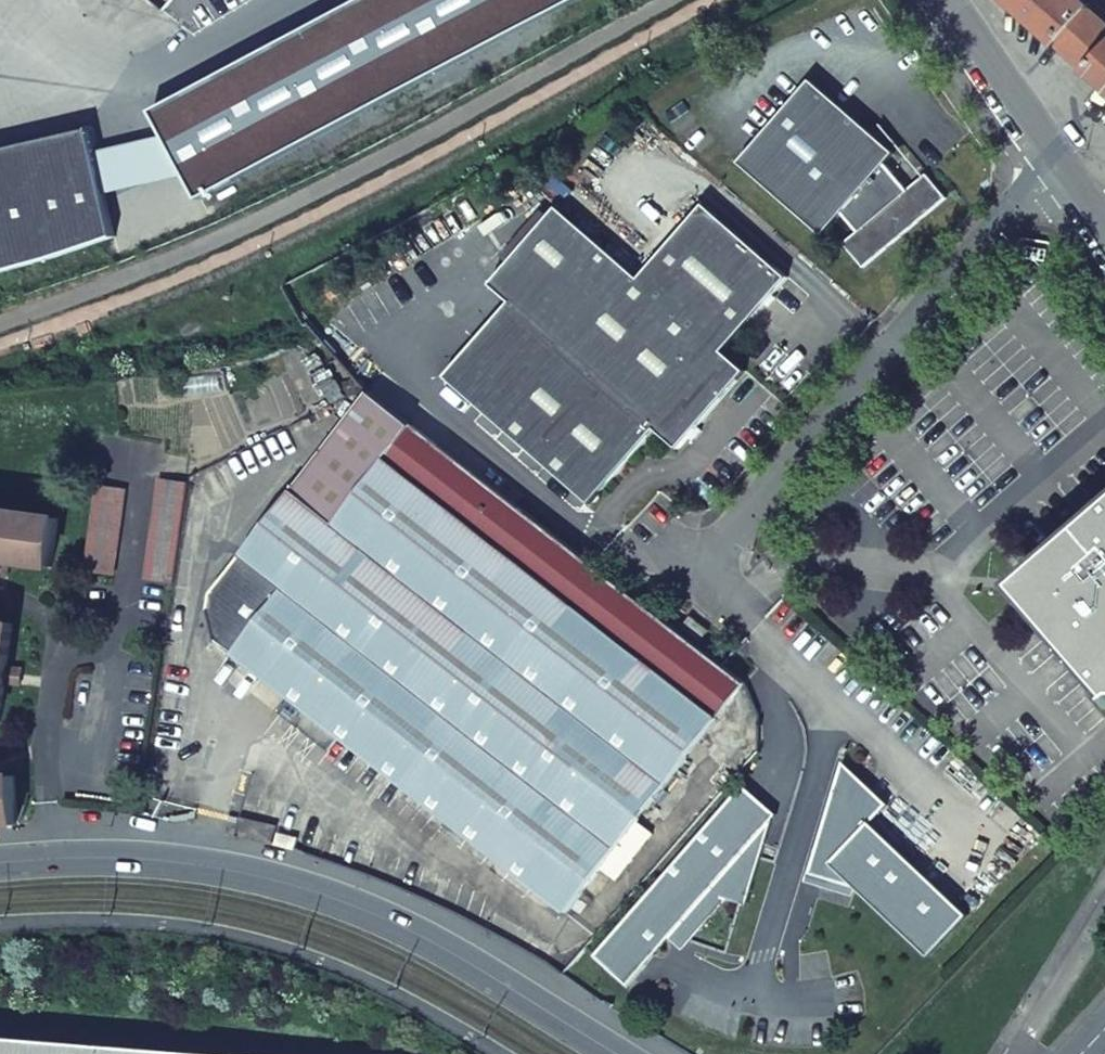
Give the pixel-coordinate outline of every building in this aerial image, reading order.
[(1056,44),(1088,72),(1104,53),(1104,14),(1092,4),(1087,10),(1076,0),(1007,0),(1056,44)] [(1104,87),(1104,53),(1088,72),(1104,87)] [(861,271),(946,201),(927,176),(907,192),(885,166),(895,154),(873,135),(811,81),(738,164),(821,238),(841,215),(857,234),(841,246),(861,271)] [(873,135),(895,154),(900,149),(881,127),(873,135)] [(9,278),(72,262),(126,243),(98,136),(0,160),(0,280),(9,278)] [(549,303),(466,398),(590,505),(656,432),(678,451),(745,374),(723,354),(788,281),(704,207),(640,282),(558,210),(508,267),(549,303)] [(446,380),(466,398),(549,303),(508,267),(491,287),(512,305),(446,380)] [(322,387),(334,403),(347,397),(335,380),(322,387)] [(370,393),(301,483),(343,516),(414,427),(370,393)] [(277,600),(235,653),(293,699),(281,713),(329,750),(341,736),(568,913),(697,747),(714,761),(740,726),(723,713),(744,685),(414,427),(343,516),(301,483),(242,557),(279,585),(271,595),(277,600)] [(189,479),(160,477),(147,578),(175,581),(189,479)] [(97,484),(85,570),(115,574),(126,488),(97,484)] [(1046,594),(1034,604),(1104,686),(1104,510),(1037,569),(1046,580),(1046,594)] [(53,567),(59,519),(0,511),(0,569),(10,562),(53,567)] [(242,557),(213,593),(211,611),(217,639),(234,653),(277,600),(271,595),(279,585),(242,557)] [(1037,569),(1018,585),(1034,604),(1046,594),(1046,580),(1037,569)] [(699,643),(707,632),(688,618),(680,629),(699,643)] [(5,684),(22,669),(7,668),(13,625),(0,623),(0,725),(5,684)] [(849,764),(815,874),(859,888),(862,883),(937,955),(974,916),(875,822),(892,805),(849,764)] [(746,783),(597,956),(633,986),(782,814),(746,783)] [(299,838),(279,833),(276,844),(296,849),(299,838)] [(0,1038),(0,1053),(195,1053),(0,1038)]
